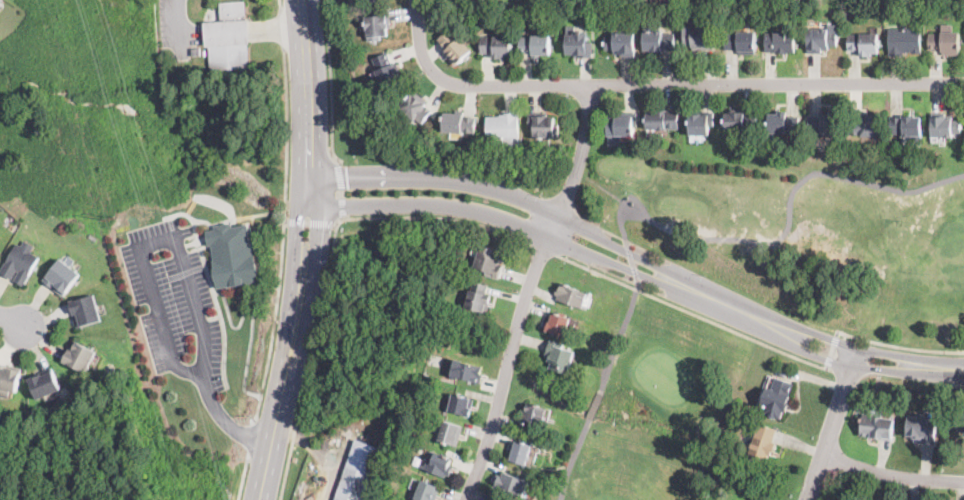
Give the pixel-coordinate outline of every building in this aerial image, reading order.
[(246,18),(246,20),(249,20),(251,44),(248,44),(250,68),(211,70),(209,46),(206,46),(204,22),(221,21),(220,2),(245,1),(246,18)] [(369,39),(366,17),(374,16),(374,12),(389,10),(391,25),(389,25),(390,33),(381,34),(382,37),(369,39)] [(661,28),(661,31),(665,31),(665,34),(675,34),(675,50),(662,50),(662,54),(651,54),(651,50),(644,50),(644,33),(644,31),(651,31),(651,23),(661,23),(661,28)] [(953,24),(953,32),(959,32),(960,54),(942,55),(942,49),(930,50),(929,34),(942,33),(941,25),(953,24)] [(711,33),(712,38),(714,38),(715,49),(693,50),(693,46),(685,46),(684,27),(711,25),(711,33)] [(809,53),(808,53),(808,29),(826,29),(826,25),(838,25),(837,46),(823,46),(823,53),(809,53)] [(576,26),(576,33),(589,32),(589,42),(593,42),(593,44),(593,57),(575,58),(575,53),(567,53),(566,47),(564,47),(563,39),(567,39),(566,26),(576,26)] [(462,58),(456,65),(443,53),(447,49),(438,41),(450,28),(471,49),(462,58)] [(922,48),(922,53),(912,53),(912,52),(904,52),(904,55),(890,56),(889,28),(922,28),(922,48)] [(756,38),(756,54),(739,54),(739,49),(725,49),(724,32),(756,31),(756,38)] [(635,36),(635,43),(635,57),(620,57),(620,54),(614,54),(614,50),(605,50),(605,37),(613,37),(613,32),(635,33),(635,36)] [(789,52),(789,53),(774,53),(774,52),(766,52),(766,49),(766,33),(796,33),(797,52),(789,52)] [(879,36),(879,52),(872,53),(872,55),(862,55),(861,51),(849,51),(849,50),(849,34),(879,33),(879,36)] [(551,35),(551,48),(551,54),(532,54),(532,53),(520,53),(520,35),(551,35)] [(511,38),(512,55),(502,56),(502,58),(494,58),(494,53),(482,53),(481,40),(481,37),(511,36),(511,38)] [(201,55),(192,56),(192,48),(201,48),(201,55)] [(391,61),(392,63),(396,62),(403,82),(383,89),(381,83),(373,57),(388,52),(391,61)] [(166,65),(159,66),(158,53),(165,53),(166,65)] [(415,94),(416,95),(417,94),(428,102),(426,104),(428,105),(427,107),(432,111),(423,124),(401,109),(412,93),(415,94)] [(681,128),(681,129),(658,130),(658,128),(649,129),(648,112),(679,110),(681,128)] [(739,110),(739,111),(748,111),(748,112),(757,112),(757,128),(745,128),(745,131),(737,130),(726,130),(726,113),(730,113),(730,110),(739,110)] [(791,112),(791,117),(801,117),(802,132),(770,134),(769,114),(779,114),(779,111),(790,111),(791,112)] [(963,124),(963,133),(955,133),(955,137),(932,137),(932,111),(948,111),(948,116),(963,116),(963,124)] [(547,112),(547,116),(557,116),(557,126),(560,125),(560,136),(550,137),(550,134),(535,135),(534,129),(530,129),(529,113),(547,112)] [(621,145),(609,145),(608,118),(616,117),(616,113),(625,113),(639,112),(639,124),(634,124),(634,135),(621,136),(621,145)] [(696,135),(691,135),(690,113),(715,112),(715,125),(709,125),(709,135),(696,135)] [(476,133),(445,132),(445,113),(464,114),(464,117),(476,118),(476,133)] [(520,134),(520,140),(520,145),(504,146),(504,139),(488,140),(487,117),(500,116),(500,114),(518,113),(520,134)] [(843,118),(843,135),(821,135),(821,132),(809,132),(809,126),(809,115),(843,115),(843,118)] [(922,118),(923,141),(923,144),(912,145),(911,136),(902,136),(902,133),(893,134),(892,119),(892,118),(922,116),(922,118)] [(881,130),(881,136),(861,137),(861,135),(849,135),(849,118),(880,117),(881,130)] [(234,227),(250,225),(255,255),(256,255),(257,261),(259,261),(261,275),(260,275),(261,282),(218,289),(214,261),(216,260),(213,245),(210,246),(207,231),(216,229),(216,226),(234,223),(234,227)] [(24,240),(34,246),(31,253),(40,257),(24,286),(14,281),(19,272),(17,271),(12,279),(1,273),(17,243),(21,245),(24,240)] [(501,274),(500,277),(487,273),(487,271),(475,267),(482,245),(500,251),(498,257),(503,258),(501,265),(503,266),(501,274)] [(80,274),(63,296),(44,281),(61,258),(80,274)] [(491,302),(490,302),(488,312),(469,309),(474,283),(488,286),(487,293),(492,294),(491,302)] [(578,290),(585,292),(588,293),(583,309),(562,302),(557,300),(559,295),(556,294),(557,290),(559,291),(561,284),(578,290)] [(102,321),(78,328),(70,302),(94,295),(102,321)] [(570,321),(569,326),(565,337),(546,331),(549,322),(550,322),(553,312),(571,318),(570,321)] [(91,364),(87,373),(63,362),(64,360),(73,340),(97,351),(91,364)] [(570,369),(568,374),(549,368),(551,363),(548,361),(550,355),(546,354),(550,342),(551,340),(562,343),(561,347),(575,352),(570,369)] [(484,375),(483,379),(481,384),(457,377),(457,379),(450,377),(456,358),(485,366),(483,371),(485,372),(484,375)] [(9,400),(0,398),(0,393),(1,388),(0,388),(0,363),(22,368),(17,392),(11,391),(9,400)] [(44,397),(37,400),(28,378),(52,368),(61,390),(44,397)] [(795,384),(791,396),(794,397),(789,410),(786,409),(782,420),(759,411),(768,387),(772,388),(776,377),(795,384)] [(473,406),(472,409),(474,409),(472,418),(446,411),(448,406),(450,407),(454,394),(474,399),(473,406)] [(544,424),(543,427),(524,421),(527,411),(526,410),(529,403),(549,409),(544,424)] [(954,412),(963,412),(963,431),(954,431),(954,430),(954,412)] [(893,439),(893,442),(872,438),(873,437),(860,434),(863,413),(897,419),(893,439)] [(937,440),(936,444),(919,443),(920,442),(913,441),(913,436),(907,435),(908,415),(938,417),(937,440)] [(461,435),(460,438),(457,447),(435,439),(436,435),(439,436),(445,420),(464,427),(461,435)] [(773,437),(772,441),(776,443),(773,454),(771,453),(769,461),(750,456),(753,446),(749,445),(752,437),(755,438),(759,425),(775,430),(773,437)] [(324,449),(321,441),(327,439),(330,447),(324,449)] [(382,448),(363,499),(335,499),(357,439),(382,448)] [(527,465),(526,465),(510,460),(517,441),(533,446),(527,465)] [(539,446),(533,444),(526,463),(532,465),(539,446)] [(454,460),(452,466),(452,467),(453,467),(450,476),(446,474),(445,477),(421,468),(421,467),(422,464),(426,465),(431,452),(454,460)] [(513,475),(526,480),(530,482),(524,498),(509,492),(494,486),(499,475),(503,476),(505,472),(513,475)] [(436,496),(434,499),(417,499),(411,498),(412,494),(417,496),(423,480),(438,486),(435,493),(437,494),(436,495),(436,496)]
